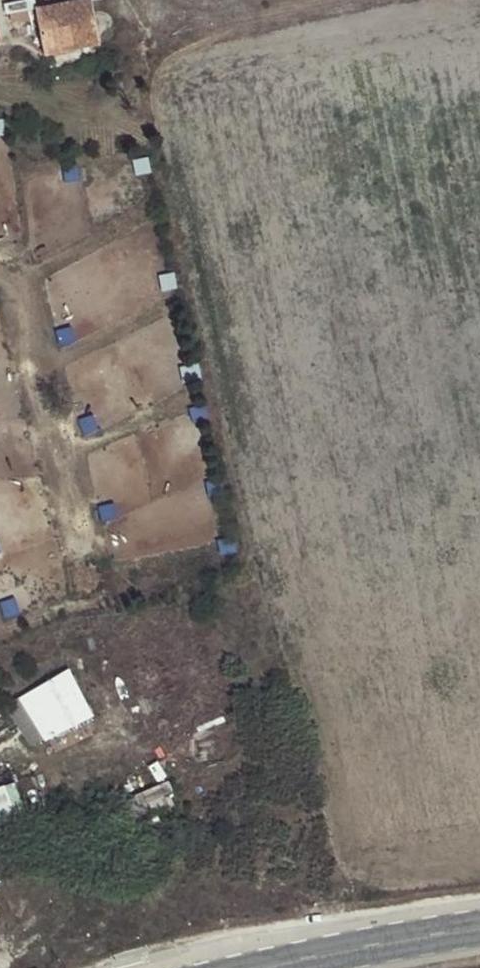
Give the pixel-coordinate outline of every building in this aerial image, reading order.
[(45,49),(100,38),(92,2),(37,12),(45,49)] [(101,47),(100,38),(45,49),(47,57),(101,47)] [(29,746),(94,717),(74,672),(9,701),(29,746)] [(26,806),(12,779),(0,786),(0,820),(26,806)]
